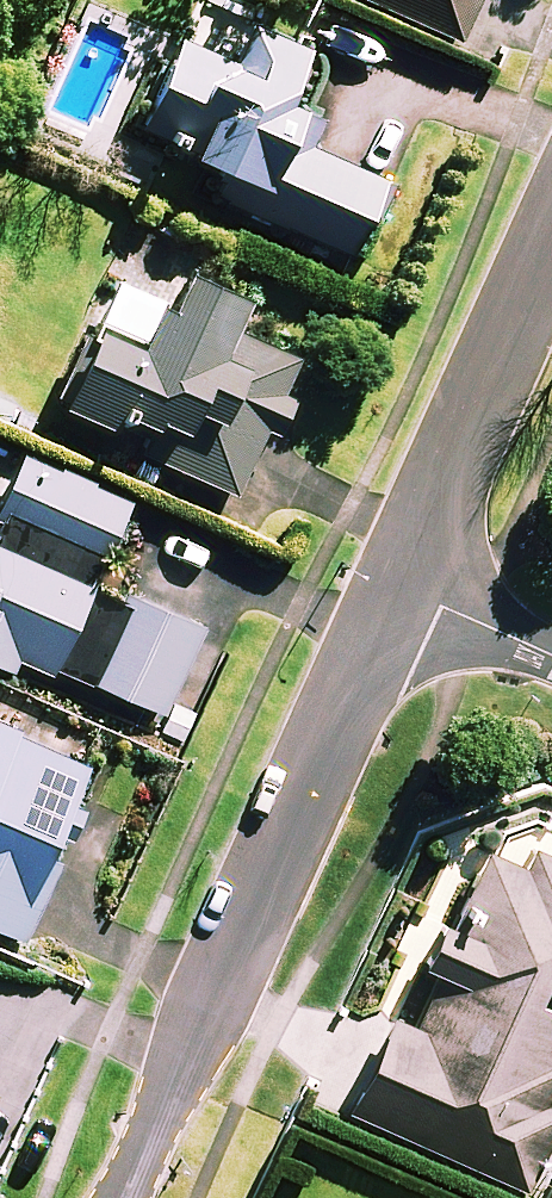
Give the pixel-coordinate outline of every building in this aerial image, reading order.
[(457,35),(472,0),(372,0),(457,35)] [(297,55),(245,33),(233,61),(169,33),(124,138),(215,177),(202,208),(356,274),(392,192),(297,152),(310,121),(275,106),(297,55)] [(231,285),(162,258),(147,297),(113,284),(64,408),(230,472),(253,413),(282,425),(301,377),(208,342),(231,285)] [(120,511),(19,466),(0,508),(0,528),(94,570),(120,511)] [(90,582),(0,545),(0,670),(5,672),(12,654),(52,671),(90,582)] [(79,682),(153,715),(195,624),(121,590),(79,682)] [(17,950),(91,777),(0,738),(0,943),(17,950)] [(547,825),(524,875),(481,855),(401,1028),(393,1024),(351,1116),(528,1197),(551,1145),(551,1114),(544,1111),(551,1094),(551,1014),(534,1006),(543,988),(551,992),(551,828),(547,825)]
